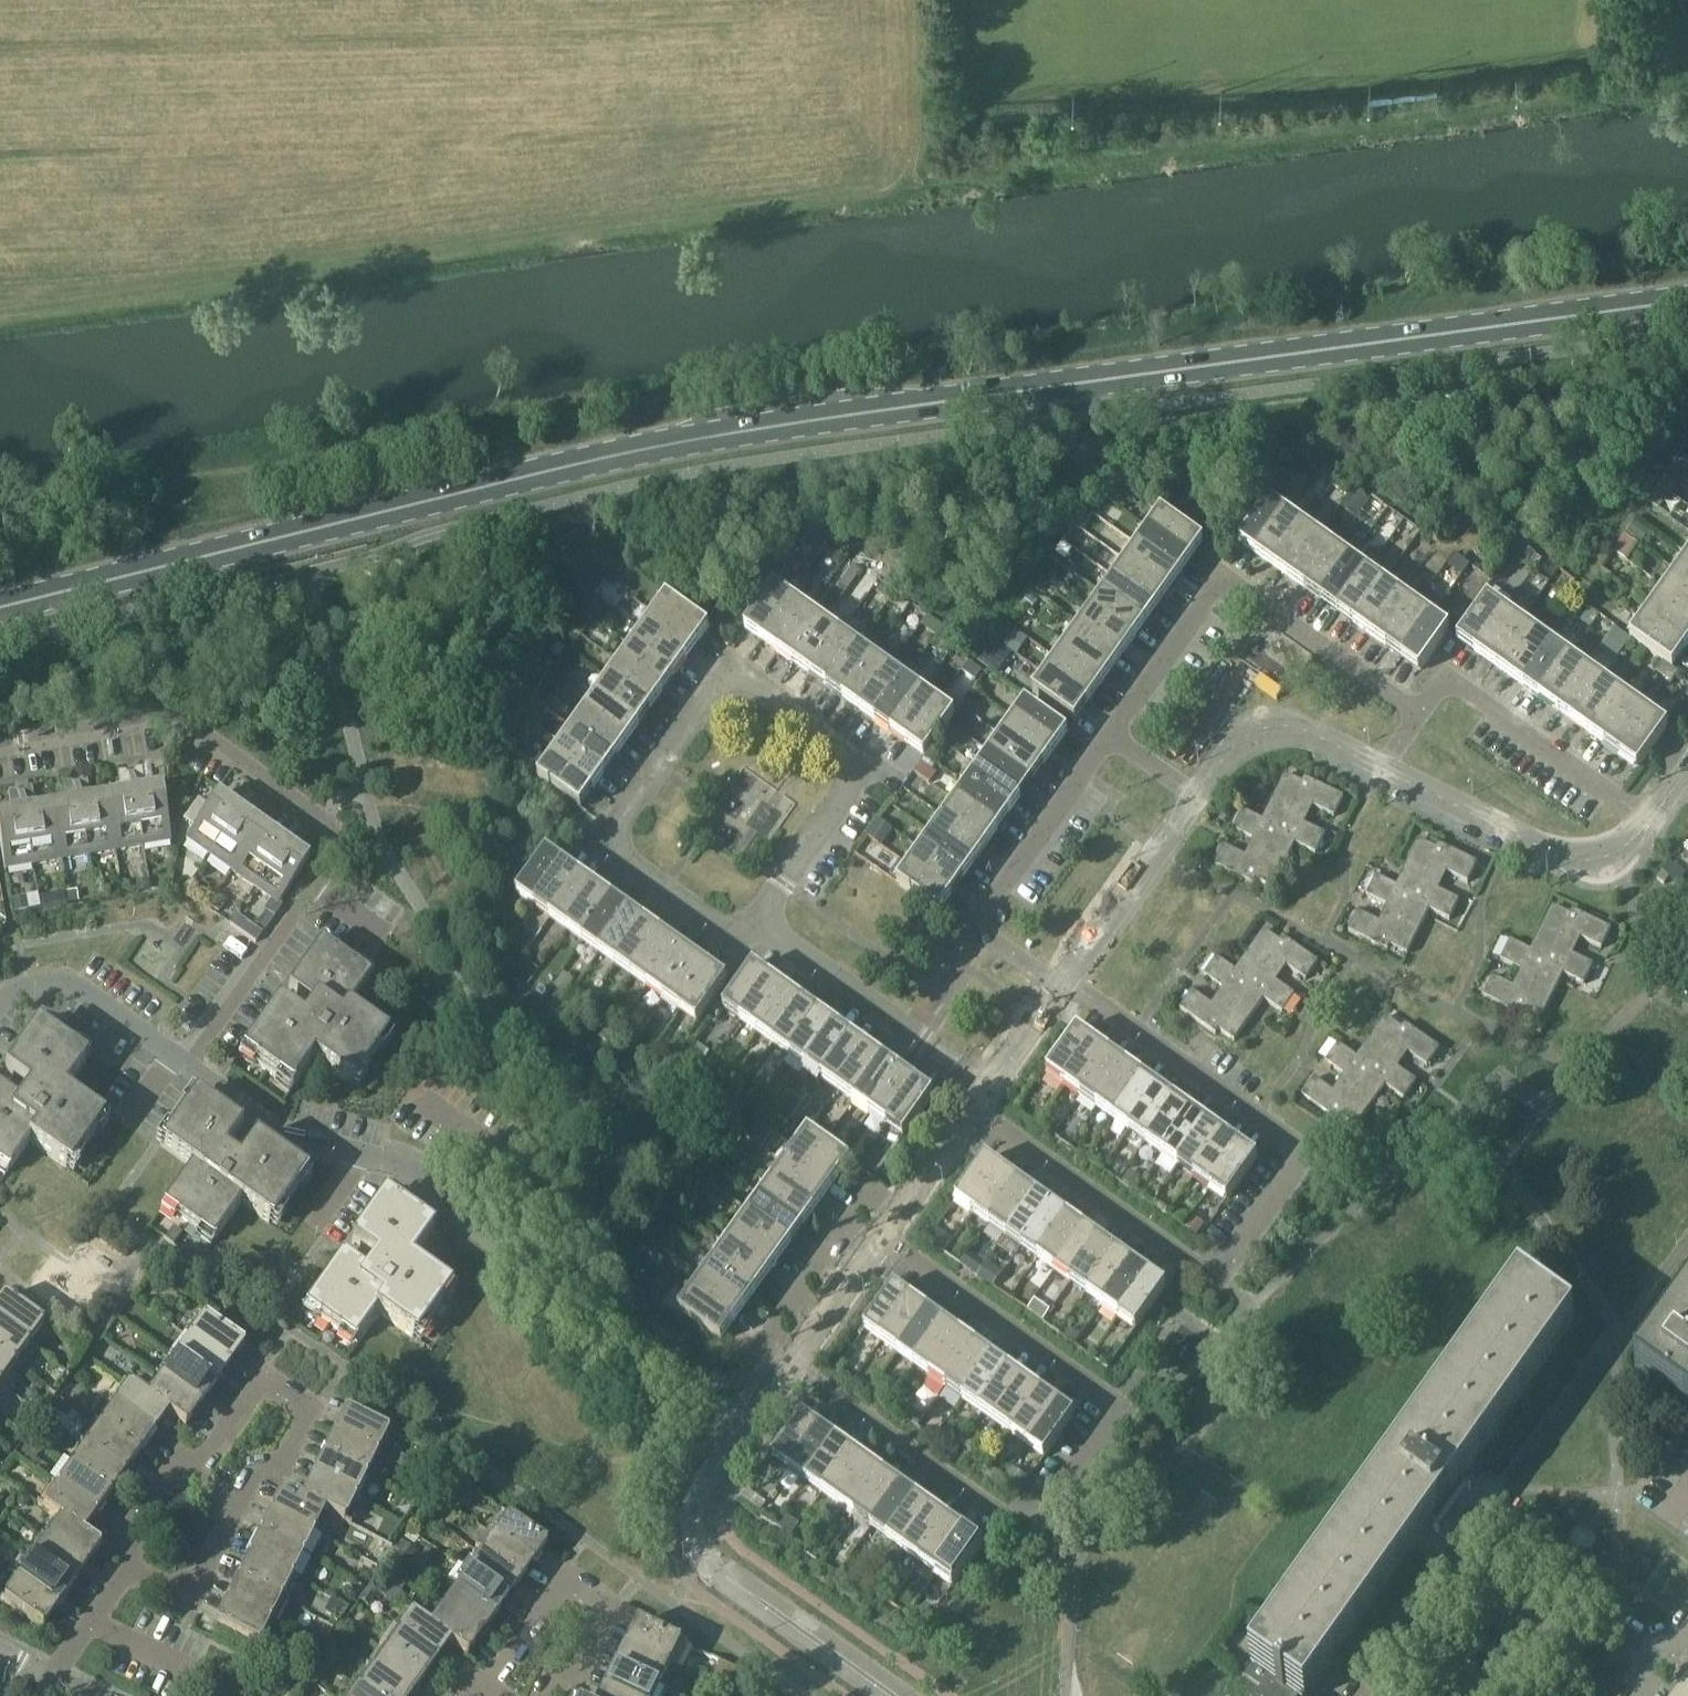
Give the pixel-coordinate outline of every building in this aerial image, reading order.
[(1678,466),(1687,473),(1687,458),(1685,456),(1678,466)] [(1268,504),(1241,542),(1242,543),(1258,554),(1285,516),(1269,505),(1268,504)] [(1163,516),(1152,532),(1190,559),(1201,543),(1202,542),(1199,539),(1164,514),(1163,515),(1163,516)] [(1285,516),(1258,554),(1274,566),(1301,528),(1285,516)] [(1301,528),(1274,566),(1290,577),(1317,539),(1301,528)] [(1152,532),(1140,548),(1178,575),(1190,559),(1152,532)] [(1317,539),(1290,577),(1307,589),(1334,551),(1317,539)] [(1140,548),(1129,564),(1167,591),(1178,575),(1140,548)] [(1334,551),(1307,589),(1323,600),(1350,562),(1334,551)] [(1350,562),(1323,600),(1339,612),(1366,574),(1350,562)] [(1680,574),(1687,580),(1687,562),(1680,574)] [(1129,564),(1117,580),(1155,607),(1167,591),(1129,564)] [(1366,574),(1339,612),(1355,623),(1382,585),(1366,574)] [(1668,590),(1687,605),(1687,580),(1680,574),(1668,590)] [(1117,580),(1106,596),(1144,624),(1155,607),(1117,580)] [(1382,585),(1355,623),(1371,635),(1398,597),(1382,585)] [(774,590),(746,628),(747,629),(748,629),(764,640),(790,602),(775,591),(774,590)] [(1656,607),(1687,629),(1687,605),(1668,590),(1656,607)] [(1106,596),(1094,613),(1132,640),(1144,624),(1106,596)] [(1398,597),(1371,635),(1388,647),(1415,609),(1398,597)] [(669,601),(657,617),(695,644),(707,628),(708,627),(669,600),(668,601),(669,601)] [(1459,639),(1459,640),(1460,640),(1476,652),(1503,614),(1487,602),(1486,601),(1459,639)] [(790,602),(764,640),(780,652),(807,614),(790,602)] [(1645,623),(1683,650),(1687,643),(1687,629),(1656,607),(1645,623)] [(1415,609),(1388,647),(1404,658),(1431,620),(1415,609)] [(1094,613),(1083,629),(1121,656),(1132,640),(1094,613)] [(807,614),(780,652),(796,663),(823,625),(807,614)] [(1503,614),(1476,652),(1492,663),(1519,625),(1503,614)] [(657,617),(646,633),(684,660),(695,644),(657,617)] [(1431,620),(1404,658),(1420,669),(1420,670),(1421,671),(1448,632),(1447,631),(1447,632),(1431,620)] [(1633,639),(1632,640),(1671,667),(1672,666),(1671,666),(1683,650),(1645,623),(1633,639)] [(823,625),(796,663),(812,675),(839,637),(823,625)] [(1519,625),(1492,663),(1509,675),(1536,637),(1519,625)] [(1083,629),(1071,645),(1109,672),(1121,656),(1083,629)] [(1615,629),(1607,639),(1623,650),(1630,639),(1615,629)] [(646,633),(634,650),(672,677),(684,660),(646,633)] [(839,637),(812,675),(828,686),(855,648),(839,637)] [(1536,637),(1509,675),(1525,686),(1552,648),(1536,637)] [(1071,645),(1059,661),(1098,688),(1109,672),(1071,645)] [(855,648),(828,686),(845,698),(871,660),(855,648)] [(1552,648),(1525,686),(1541,698),(1568,660),(1552,648)] [(634,650),(622,666),(661,693),(672,677),(634,650)] [(871,660),(845,698),(861,709),(888,671),(871,660)] [(1568,660),(1541,698),(1557,709),(1584,671),(1568,660)] [(1059,661),(1048,677),(1086,705),(1098,688),(1059,661)] [(969,662),(962,672),(976,681),(983,671),(969,662)] [(622,666),(611,682),(649,709),(661,693),(622,666)] [(888,671),(861,709),(877,721),(904,683),(888,671)] [(1584,671),(1557,709),(1573,721),(1600,683),(1584,671)] [(1036,693),(1035,694),(1073,721),(1074,722),(1075,721),(1075,720),(1086,705),(1048,677),(1037,693),(1036,693)] [(611,682),(599,698),(637,725),(649,709),(611,682)] [(904,683),(877,721),(893,732),(920,694),(904,683)] [(1600,683),(1573,721),(1590,732),(1617,694),(1600,683)] [(920,694),(893,732),(910,744),(936,706),(920,694)] [(1617,694),(1590,732),(1606,744),(1633,706),(1617,694)] [(599,698),(588,714),(626,742),(637,725),(599,698)] [(1022,701),(1010,718),(1016,722),(1054,749),(1065,733),(1066,733),(1066,732),(1028,705),(1022,701)] [(936,706),(910,744),(925,755),(926,756),(928,754),(936,743),(936,742),(948,726),(954,718),(953,717),(952,717),(936,706)] [(1633,706),(1606,744),(1622,755),(1649,718),(1633,706)] [(961,708),(951,722),(962,730),(972,716),(961,708)] [(588,714),(576,731),(614,758),(626,742),(588,714)] [(1649,718),(1622,755),(1638,767),(1639,768),(1666,729),(1665,729),(1649,718)] [(1016,722),(1004,739),(1042,766),(1054,749),(1016,722)] [(576,731),(565,747),(603,774),(614,758),(576,731)] [(1004,739),(993,755),(1031,782),(1042,766),(1004,739)] [(565,747),(553,763),(591,790),(603,774),(565,747)] [(993,755),(981,771),(1019,798),(1031,782),(993,755)] [(542,779),(541,780),(576,805),(579,807),(580,806),(591,790),(553,763),(542,779)] [(972,765),(961,781),(970,787),(1008,814),(1019,798),(981,771),(972,765)] [(122,796),(106,799),(115,851),(171,842),(162,790),(146,792),(142,768),(136,770),(133,773),(136,788),(131,789),(128,774),(125,771),(118,772),(122,796)] [(1285,775),(1274,798),(1302,812),(1307,804),(1314,807),(1334,817),(1344,798),(1305,778),(1303,783),(1285,775)] [(67,806),(51,808),(60,861),(115,851),(106,799),(91,801),(87,778),(81,779),(78,782),(81,797),(76,798),(73,783),(70,781),(63,782),(67,806)] [(195,828),(186,839),(233,872),(263,829),(250,820),(264,800),(259,796),(255,797),(246,809),(242,807),(251,794),(250,790),(245,786),(230,806),(217,796),(210,807),(195,828)] [(0,817),(0,840),(5,870),(60,861),(51,808),(36,811),(32,787),(26,788),(23,792),(26,807),(21,808),(18,792),(15,790),(8,791),(12,815),(0,817)] [(970,787),(958,803),(996,830),(1008,814),(970,787)] [(1263,821),(1261,824),(1297,841),(1296,844),(1316,854),(1325,835),(1305,825),(1298,821),(1302,812),(1274,798),(1263,821)] [(958,803),(947,820),(985,847),(996,830),(958,803)] [(1243,811),(1233,830),(1253,840),(1260,843),(1256,852),(1285,866),(1296,844),(1297,841),(1261,824),(1263,821),(1243,811)] [(263,829),(233,872),(272,900),(266,909),(276,916),(284,905),(280,902),(293,884),(309,862),(296,852),(310,832),(304,828),(300,829),(291,842),(287,839),(296,826),(295,822),(290,818),(276,838),(263,829)] [(895,831),(880,820),(868,838),(883,848),(895,831)] [(947,820),(935,836),(973,863),(985,847),(947,820)] [(935,836),(924,852),(962,879),(973,863),(935,836)] [(1419,841),(1408,864),(1436,878),(1441,870),(1448,873),(1468,883),(1478,863),(1439,844),(1436,849),(1419,841)] [(1225,847),(1215,866),(1246,881),(1254,885),(1257,880),(1274,889),(1285,866),(1256,852),(1252,860),(1245,857),(1225,847)] [(924,852),(912,868),(950,895),(962,879),(924,852)] [(546,854),(519,893),(520,894),(520,893),(536,904),(563,867),(547,856),(547,855),(546,854)] [(1397,886),(1395,889),(1431,907),(1430,910),(1450,920),(1459,901),(1439,891),(1432,887),(1436,878),(1408,864),(1397,886)] [(563,867),(536,904),(552,916),(579,879),(563,867)] [(900,884),(899,885),(938,913),(939,912),(939,911),(950,895),(912,868),(901,884),(900,884)] [(1662,872),(1657,879),(1665,884),(1669,878),(1662,872)] [(1376,876),(1367,896),(1387,906),(1394,909),(1390,918),(1419,932),(1430,910),(1431,907),(1395,889),(1397,886),(1376,876)] [(579,879),(552,916),(568,927),(596,890),(579,879)] [(596,890),(568,927),(584,939),(612,902),(596,890)] [(612,902),(584,939),(601,951),(628,913),(612,902)] [(1553,907),(1542,929),(1571,944),(1575,935),(1582,939),(1602,949),(1611,929),(1573,910),(1570,915),(1553,907)] [(266,909),(257,922),(267,929),(275,916),(266,909)] [(1359,912),(1349,932),(1388,951),(1391,946),(1408,955),(1419,932),(1390,918),(1386,926),(1379,922),(1359,912)] [(628,913),(601,951),(617,962),(644,925),(628,913)] [(236,915),(230,924),(255,942),(262,933),(236,915)] [(644,925),(617,962),(633,974),(661,936),(644,925)] [(1531,951),(1530,954),(1565,972),(1564,975),(1584,985),(1594,965),(1573,955),(1566,952),(1571,944),(1542,929),(1531,951)] [(1265,931),(1250,952),(1276,970),(1281,963),(1287,967),(1306,980),(1318,963),(1283,938),(1280,942),(1265,931)] [(661,936),(633,974),(649,985),(677,948),(661,936)] [(1511,941),(1501,961),(1522,971),(1529,974),(1525,982),(1553,996),(1564,975),(1565,972),(1530,954),(1531,951),(1528,950),(1511,941)] [(279,1003),(244,1052),(258,1061),(256,1065),(278,1081),(280,1077),(294,1087),(314,1059),(350,1085),(359,1071),(363,1073),(379,1051),(375,1049),(385,1035),(349,1010),(371,979),(321,943),(292,984),(288,990),(298,996),(303,1000),(294,1014),(288,1010),(279,1003)] [(677,948),(649,985),(666,997),(693,959),(677,948)] [(1236,971),(1234,974),(1266,997),(1264,1000),(1283,1013),(1295,995),(1277,982),(1270,978),(1276,970),(1250,952),(1236,971)] [(1217,958),(1205,976),(1223,989),(1230,993),(1224,1001),(1249,1020),(1264,1000),(1266,997),(1234,974),(1236,971),(1217,958)] [(693,959),(666,997),(682,1008),(709,971),(693,959)] [(737,991),(725,1007),(726,1008),(727,1008),(743,1019),(770,981),(754,970),(754,969),(753,969),(737,991)] [(709,971),(682,1008),(698,1020),(699,1021),(705,1012),(727,983),(725,982),(709,971)] [(1493,977),(1483,997),(1522,1016),(1525,1011),(1542,1019),(1553,996),(1525,982),(1520,991),(1514,987),(1493,977)] [(770,981),(743,1019),(759,1030),(786,993),(770,981)] [(1193,992),(1181,1010),(1216,1035),(1219,1030),(1235,1041),(1249,1020),(1224,1001),(1218,1009),(1193,992)] [(786,993),(759,1030),(775,1042),(802,1004),(786,993)] [(717,1004),(711,1011),(718,1016),(723,1009),(717,1004)] [(802,1004),(775,1042),(792,1053),(819,1016),(802,1004)] [(819,1016),(792,1053),(808,1065),(835,1027),(819,1016)] [(1386,1017),(1371,1038),(1397,1057),(1403,1049),(1427,1067),(1440,1049),(1405,1024),(1402,1028),(1386,1017)] [(10,1170),(30,1142),(66,1168),(76,1154),(79,1156),(95,1134),(91,1132),(101,1118),(65,1093),(87,1062),(38,1026),(35,1031),(33,1034),(9,1067),(5,1073),(14,1079),(20,1083),(10,1097),(4,1093),(0,1090),(0,1163),(10,1170)] [(600,1037),(599,1038),(608,1044),(617,1032),(616,1031),(609,1026),(600,1037)] [(835,1027),(808,1065),(824,1076),(851,1039),(835,1027)] [(1049,1071),(1050,1072),(1050,1071),(1066,1083),(1093,1045),(1077,1033),(1076,1032),(1049,1071)] [(1357,1058),(1355,1060),(1388,1083),(1386,1086),(1404,1099),(1417,1082),(1392,1064),(1397,1057),(1371,1038),(1357,1058)] [(851,1039),(824,1076),(840,1088),(867,1051),(851,1039)] [(1093,1045),(1066,1083),(1082,1094),(1109,1056),(1093,1045)] [(1339,1045),(1326,1062),(1345,1075),(1351,1080),(1345,1088),(1371,1106),(1386,1086),(1388,1083),(1355,1060),(1357,1058),(1339,1045)] [(867,1051),(840,1088),(857,1099),(883,1062),(867,1051)] [(1109,1056),(1082,1094),(1098,1106),(1126,1068),(1109,1056)] [(883,1062),(857,1099),(873,1111),(900,1074),(883,1062)] [(1126,1068),(1098,1106),(1115,1117),(1142,1079),(1126,1068)] [(900,1074),(873,1111),(889,1122),(916,1085),(900,1074)] [(1315,1078),(1302,1096),(1338,1121),(1341,1117),(1356,1128),(1371,1106),(1345,1088),(1340,1096),(1315,1078)] [(1142,1079),(1115,1117),(1131,1129),(1158,1091),(1142,1079)] [(916,1085),(889,1122),(905,1134),(906,1135),(933,1097),(932,1096),(931,1096),(916,1085)] [(1158,1091),(1131,1129),(1147,1140),(1174,1102),(1158,1091)] [(196,1096),(161,1146),(192,1168),(166,1204),(179,1214),(177,1217),(200,1233),(202,1230),(215,1239),(241,1203),(269,1223),(279,1209),(282,1212),(298,1189),(295,1187),(304,1173),(280,1156),(256,1139),(249,1148),(245,1154),(232,1144),(236,1138),(242,1129),(237,1125),(196,1096)] [(1174,1102),(1147,1140),(1163,1152),(1190,1114),(1174,1102)] [(1190,1114),(1163,1152),(1180,1163),(1207,1125),(1190,1114)] [(758,1121),(747,1138),(762,1149),(774,1132),(758,1121)] [(1207,1125),(1180,1163),(1196,1175),(1223,1137),(1207,1125)] [(704,1132),(699,1138),(705,1143),(710,1137),(704,1132)] [(810,1134),(799,1150),(837,1177),(848,1161),(849,1160),(811,1133),(810,1134)] [(1223,1137),(1196,1175),(1212,1186),(1239,1148),(1223,1137)] [(1239,1148),(1212,1186),(1228,1198),(1229,1199),(1257,1160),(1255,1160),(1239,1148)] [(799,1150),(787,1166),(825,1193),(837,1177),(799,1150)] [(985,1161),(957,1199),(959,1200),(975,1211),(1002,1173),(986,1162),(985,1161)] [(787,1166),(775,1183),(813,1209),(825,1193),(787,1166)] [(1002,1173),(975,1211),(991,1223),(1018,1185),(1002,1173)] [(775,1183),(764,1199),(802,1226),(813,1209),(775,1183)] [(1018,1185),(991,1223),(1007,1234),(1034,1196),(1018,1185)] [(342,1256),(308,1304),(321,1314),(319,1317),(341,1333),(343,1330),(357,1340),(377,1312),(413,1338),(422,1324),(426,1326),(442,1304),(438,1301),(448,1288),(412,1262),(434,1231),(384,1196),(365,1224),(355,1237),(352,1243),(361,1249),(367,1253),(357,1267),(351,1263),(342,1256)] [(1034,1196),(1007,1234),(1023,1246),(1050,1208),(1034,1196)] [(764,1199),(752,1215),(790,1242),(802,1226),(764,1199)] [(1050,1208),(1023,1246),(1040,1257),(1067,1219),(1050,1208)] [(752,1215),(741,1231),(779,1258),(790,1242),(752,1215)] [(1067,1219),(1040,1257),(1056,1269),(1083,1231),(1067,1219)] [(937,1229),(929,1241),(944,1251),(952,1239),(937,1229)] [(741,1231),(729,1247),(767,1274),(779,1258),(741,1231)] [(1083,1231),(1056,1269),(1072,1280),(1099,1243),(1083,1231)] [(1099,1243),(1072,1280),(1088,1292),(1115,1254),(1099,1243)] [(729,1247),(717,1263),(755,1290),(767,1274),(729,1247)] [(1115,1254),(1088,1292),(1105,1303),(1132,1266),(1115,1254)] [(987,1261),(978,1275),(993,1285),(1002,1271),(987,1261)] [(717,1263),(706,1279),(744,1306),(755,1290),(717,1263)] [(1132,1266),(1105,1303),(1121,1315),(1148,1277),(1132,1266)] [(1148,1277),(1121,1315),(1137,1326),(1137,1327),(1138,1327),(1165,1289),(1164,1288),(1148,1277)] [(706,1279),(694,1296),(732,1323),(744,1306),(706,1279)] [(1248,1678),(1261,1688),(1255,1695),(1299,1695),(1300,1695),(1301,1695),(1304,1695),(1302,1695),(1333,1651),(1335,1648),(1354,1622),(1367,1603),(1381,1583),(1395,1563),(1409,1544),(1414,1538),(1416,1535),(1435,1508),(1446,1516),(1448,1518),(1452,1515),(1455,1511),(1458,1507),(1459,1502),(1457,1501),(1446,1493),(1450,1487),(1568,1321),(1572,1324),(1573,1324),(1574,1323),(1520,1285),(1519,1286),(1524,1289),(1378,1495),(1338,1551),(1285,1625),(1278,1635),(1258,1663),(1253,1660),(1252,1661),(1257,1665),(1248,1678)] [(893,1289),(866,1328),(867,1328),(883,1340),(910,1302),(894,1290),(895,1290),(893,1289)] [(682,1311),(682,1313),(720,1340),(721,1339),(732,1323),(694,1296),(683,1312),(682,1311)] [(0,1305),(0,1330),(27,1348),(43,1326),(44,1325),(5,1297),(0,1305)] [(1035,1298),(1027,1308),(1043,1318),(1049,1308),(1035,1298)] [(910,1302),(883,1340),(900,1351),(927,1313),(910,1302)] [(1637,1370),(1676,1398),(1687,1407),(1687,1309),(1667,1339),(1664,1343),(1659,1340),(1638,1369),(1637,1369),(1637,1370)] [(927,1313),(900,1351),(916,1363),(943,1325),(927,1313)] [(200,1314),(184,1336),(190,1341),(229,1368),(244,1346),(206,1319),(200,1314)] [(943,1325),(916,1363),(932,1374),(959,1336),(943,1325)] [(13,1368),(27,1348),(0,1330),(0,1359),(13,1368)] [(959,1336),(932,1374),(948,1386),(975,1348),(959,1336)] [(190,1341),(176,1361),(215,1388),(229,1368),(190,1341)] [(975,1348),(948,1386),(964,1397),(992,1359),(975,1348)] [(13,1368),(0,1359),(0,1386),(13,1368)] [(992,1359),(964,1397),(981,1409),(1008,1371),(992,1359)] [(176,1361),(162,1380),(200,1408),(215,1388),(176,1361)] [(1008,1371),(981,1409),(997,1420),(1024,1382),(1008,1371)] [(162,1380),(147,1401),(168,1416),(186,1428),(200,1408),(162,1380)] [(1024,1382),(997,1420),(1013,1432),(1040,1394),(1024,1382)] [(129,1388),(114,1410),(152,1437),(168,1416),(147,1401),(141,1397),(129,1388)] [(1040,1394),(1013,1432),(1029,1444),(1056,1406),(1040,1394)] [(1056,1406),(1029,1444),(1045,1455),(1046,1456),(1074,1417),(1072,1417),(1056,1406)] [(655,1417),(654,1419),(664,1426),(671,1417),(660,1409),(659,1412),(655,1417)] [(114,1410),(99,1430),(138,1457),(152,1437),(114,1410)] [(346,1411),(334,1436),(377,1457),(388,1433),(388,1432),(346,1411)] [(802,1418),(775,1456),(776,1457),(792,1468),(819,1430),(803,1419),(803,1418),(802,1418)] [(99,1430),(85,1449),(124,1477),(138,1457),(99,1430)] [(819,1430),(792,1468),(808,1480),(835,1442),(819,1430)] [(334,1436),(323,1459),(366,1479),(377,1457),(334,1436)] [(835,1442),(808,1480),(824,1491),(852,1453),(835,1442)] [(85,1449),(71,1469),(110,1496),(124,1477),(85,1449)] [(852,1453),(824,1491),(841,1503),(868,1465),(852,1453)] [(446,1461),(436,1456),(431,1467),(441,1472),(446,1461)] [(323,1459),(312,1480),(355,1501),(366,1479),(323,1459)] [(868,1465),(841,1503),(857,1514),(884,1476),(868,1465)] [(71,1469),(57,1489),(96,1517),(110,1496),(71,1469)] [(884,1476),(857,1514),(873,1526),(900,1488),(884,1476)] [(303,1500),(301,1502),(323,1513),(330,1516),(344,1523),(345,1522),(355,1501),(312,1480),(303,1500)] [(900,1488),(873,1526),(889,1537),(916,1499),(900,1488)] [(57,1489),(42,1510),(54,1518),(60,1523),(81,1537),(83,1534),(96,1517),(57,1489)] [(283,1490),(271,1515),(313,1535),(323,1513),(301,1502),(303,1500),(283,1490)] [(22,1493),(15,1503),(24,1510),(32,1499),(22,1493)] [(756,1495),(749,1505),(760,1513),(767,1503),(756,1495)] [(916,1499),(889,1537),(906,1549),(933,1511),(916,1499)] [(933,1511),(906,1549),(922,1560),(949,1522),(933,1511)] [(271,1515),(259,1537),(301,1558),(313,1535),(271,1515)] [(508,1518),(494,1538),(532,1566),(547,1545),(508,1518)] [(949,1522),(922,1560),(938,1572),(965,1534),(949,1522)] [(60,1523),(46,1542),(85,1570),(101,1547),(83,1534),(81,1537),(60,1523)] [(965,1534),(938,1572),(954,1583),(954,1584),(955,1584),(982,1546),(981,1545),(965,1534)] [(488,1535),(475,1553),(481,1557),(519,1584),(532,1566),(494,1538),(488,1535)] [(259,1537),(248,1560),(290,1581),(301,1558),(259,1537)] [(46,1542),(32,1562),(71,1590),(85,1570),(46,1542)] [(481,1557),(467,1576),(506,1603),(519,1584),(481,1557)] [(248,1560),(238,1582),(280,1603),(290,1581),(248,1560)] [(32,1562),(17,1582),(56,1610),(71,1590),(32,1562)] [(461,1571),(448,1590),(454,1594),(493,1621),(506,1603),(467,1576),(461,1571)] [(3,1602),(2,1603),(36,1626),(36,1625),(42,1630),(56,1610),(17,1582),(3,1602)] [(238,1582),(227,1604),(269,1625),(275,1628),(286,1606),(280,1603),(238,1582)] [(454,1594),(442,1611),(480,1639),(493,1621),(454,1594)] [(227,1604),(216,1625),(259,1646),(259,1645),(269,1625),(227,1604)] [(430,1628),(429,1630),(450,1644),(467,1657),(480,1639),(442,1611),(432,1625),(430,1628)] [(405,1625),(397,1636),(436,1663),(450,1644),(429,1630),(430,1628),(424,1624),(412,1616),(411,1617),(405,1625)] [(641,1622),(629,1647),(671,1668),(672,1667),(678,1670),(690,1647),(683,1643),(684,1643),(641,1622)] [(391,1631),(377,1650),(384,1655),(423,1682),(436,1663),(397,1636),(391,1631)] [(629,1647),(618,1669),(660,1690),(671,1668),(629,1647)] [(250,1648),(247,1655),(259,1661),(263,1654),(250,1648)] [(371,1673),(404,1695),(412,1695),(423,1682),(384,1655),(371,1673)] [(607,1691),(618,1695),(657,1695),(660,1690),(618,1669),(607,1691)] [(1676,1689),(1685,1695),(1687,1695),(1687,1672),(1676,1689)] [(358,1691),(365,1695),(404,1695),(371,1673),(358,1691)]
